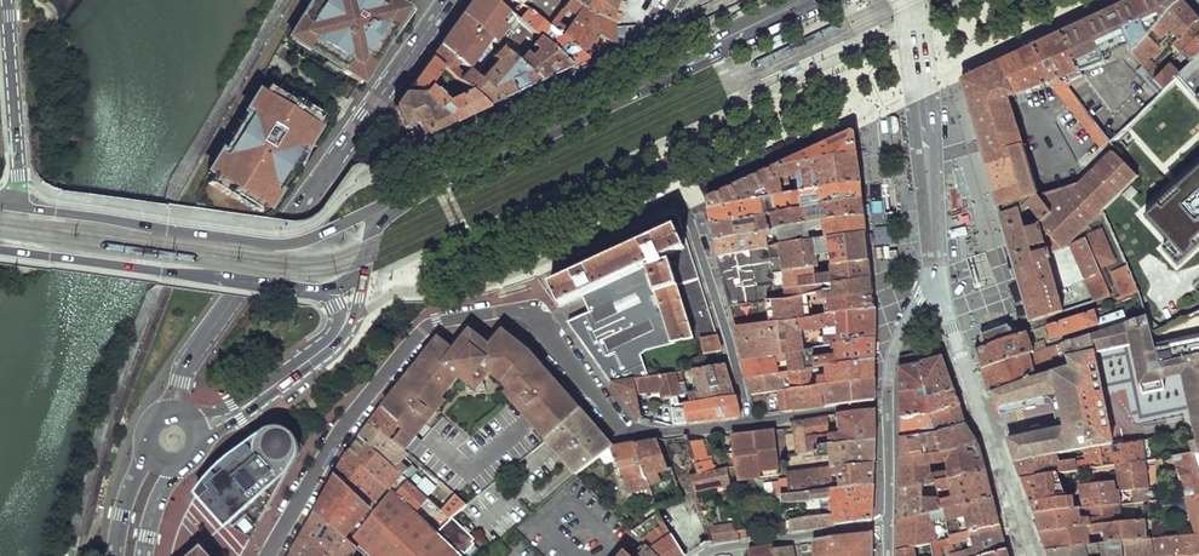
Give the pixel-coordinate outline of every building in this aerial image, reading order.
[(300,9),(271,61),(261,78),(333,123),(341,111),(327,103),(330,97),(333,92),(347,101),(357,85),(361,85),(383,53),(377,49),(382,41),(388,45),(411,13),(404,9),(409,0),(306,0),(300,9)] [(460,18),(500,51),(517,65),(524,56),(530,48),(537,39),(506,15),(489,0),(473,0),(469,5),(460,18)] [(510,0),(489,0),(506,15),(516,4),(510,0)] [(516,4),(545,29),(568,0),(510,0),(516,4)] [(609,28),(609,27),(584,11),(572,0),(568,0),(545,29),(585,61),(610,49),(610,45),(609,29),(609,28)] [(584,11),(609,27),(609,25),(609,20),(608,14),(608,13),(593,0),(572,0),(584,11)] [(614,1),(614,0),(593,0),(608,13),(614,1)] [(1060,33),(1080,73),(1104,64),(1097,50),(1123,37),(1131,51),(1177,0),(1130,0),(1112,8),(1060,33)] [(1181,0),(1177,0),(1131,51),(1146,69),(1152,64),(1148,59),(1158,48),(1155,45),(1164,35),(1172,44),(1174,42),(1197,19),(1189,9),(1181,0)] [(585,61),(545,29),(516,4),(506,15),(537,39),(571,67),(578,64),(585,61)] [(472,65),(483,51),(494,58),(500,51),(460,18),(449,33),(439,48),(477,81),(483,73),(472,65)] [(1197,19),(1174,42),(1182,51),(1198,35),(1198,18),(1197,19)] [(634,27),(609,29),(610,45),(627,44),(627,38),(635,37),(634,27)] [(782,33),(766,41),(766,43),(768,46),(769,49),(770,50),(787,42),(786,41),(785,38),(783,35),(782,33)] [(1069,87),(1084,77),(1080,73),(1060,33),(1046,39),(1031,46),(1051,83),(1063,79),(1069,87)] [(1182,51),(1192,62),(1198,55),(1198,35),(1182,51)] [(534,53),(528,60),(524,56),(517,65),(538,83),(555,75),(571,67),(537,39),(530,48),(534,53)] [(377,49),(383,53),(388,45),(382,41),(377,49)] [(1003,206),(1004,213),(1018,208),(1030,195),(1036,194),(1009,98),(1051,83),(1031,46),(997,62),(962,78),(960,82),(978,144),(997,207),(1003,206)] [(487,107),(500,101),(482,86),(477,81),(439,48),(434,54),(430,60),(487,107)] [(517,65),(500,51),(494,58),(492,62),(496,66),(482,86),(500,101),(519,92),(538,83),(517,65)] [(1177,76),(1197,97),(1198,95),(1198,55),(1192,62),(1179,74),(1177,76)] [(470,115),(487,107),(430,60),(409,89),(452,124),(470,115)] [(1154,79),(1163,90),(1177,76),(1179,74),(1170,63),(1154,79)] [(784,79),(800,71),(799,68),(797,65),(781,73),(782,75),(784,79)] [(196,194),(206,210),(262,217),(300,176),(297,173),(303,163),(307,166),(316,150),(314,148),(324,132),(327,134),(333,123),(261,78),(196,194)] [(1063,79),(1051,83),(1096,140),(1104,134),(1069,87),(1063,79)] [(439,130),(452,124),(409,89),(395,110),(404,130),(418,122),(426,136),(439,130)] [(889,117),(891,136),(898,135),(899,133),(900,132),(900,129),(899,125),(899,122),(898,118),(897,117),(896,116),(892,117),(889,117)] [(316,150),(327,134),(324,132),(314,148),(316,150)] [(785,164),(856,156),(854,134),(849,132),(814,149),(780,165),(785,164)] [(1109,145),(1103,138),(1097,144),(1102,150),(1109,145)] [(1119,139),(1115,143),(1122,151),(1127,146),(1119,139)] [(1109,152),(1076,183),(1036,194),(1051,212),(1042,220),(1038,224),(1060,248),(1103,207),(1120,192),(1137,176),(1113,151),(1109,152)] [(785,164),(788,181),(798,179),(801,193),(814,191),(860,184),(858,170),(856,156),(785,164)] [(300,176),(307,166),(303,163),(297,173),(300,176)] [(707,202),(708,209),(763,200),(772,198),(790,195),(788,181),(785,164),(780,165),(753,178),(711,197),(707,202)] [(1147,217),(1171,243),(1185,258),(1198,245),(1198,170),(1147,217)] [(861,193),(860,184),(814,191),(817,209),(862,200),(861,193)] [(798,194),(790,195),(772,198),(774,216),(802,211),(798,194)] [(1007,242),(1014,268),(1047,258),(1046,254),(1049,253),(1047,245),(1031,251),(1030,247),(1044,242),(1038,224),(1026,228),(1021,214),(1030,206),(1042,220),(1051,212),(1036,194),(1030,195),(1018,208),(1004,213),(999,215),(1002,226),(1007,242)] [(774,216),(772,198),(763,200),(766,217),(772,217),(774,216)] [(710,217),(711,225),(766,217),(763,200),(708,209),(710,217)] [(863,209),(862,200),(817,209),(802,211),(774,216),(772,217),(775,231),(864,218),(863,209)] [(697,277),(677,215),(656,224),(635,233),(639,245),(674,230),(685,252),(642,271),(696,342),(703,341),(717,338),(697,277)] [(713,234),(715,241),(767,232),(766,217),(711,225),(713,234)] [(864,218),(775,231),(774,231),(774,236),(781,235),(782,246),(810,242),(809,233),(826,231),(827,239),(866,234),(865,226),(864,218)] [(1100,229),(1086,236),(1098,265),(1113,258),(1100,229)] [(639,245),(549,286),(559,307),(583,296),(619,281),(670,347),(696,342),(642,271),(685,252),(674,230),(639,245)] [(717,250),(718,256),(769,248),(767,232),(715,241),(717,250)] [(782,246),(772,248),(773,253),(780,252),(784,274),(818,269),(815,253),(829,251),(832,268),(869,262),(867,242),(866,234),(827,239),(810,242),(782,246)] [(1086,236),(1069,244),(1092,300),(1110,294),(1098,265),(1086,236)] [(1171,243),(1164,249),(1178,264),(1185,258),(1171,243)] [(727,290),(731,306),(752,304),(767,302),(788,300),(784,274),(780,252),(773,253),(772,248),(769,248),(718,256),(727,290)] [(829,251),(815,253),(818,269),(818,270),(816,270),(817,278),(833,275),(832,268),(829,251)] [(1023,296),(1030,322),(1064,310),(1047,258),(1014,268),(1023,296)] [(818,269),(784,274),(788,300),(808,297),(820,296),(821,302),(825,301),(874,296),(873,288),(870,271),(869,262),(832,268),(833,275),(817,278),(816,270),(818,270),(818,269)] [(1119,298),(1112,299),(1113,302),(1140,292),(1128,264),(1114,270),(1123,293),(1117,294),(1119,298)] [(619,281),(583,296),(587,304),(590,311),(584,313),(590,328),(577,334),(611,383),(634,379),(646,377),(640,356),(645,352),(670,347),(619,281)] [(875,303),(874,296),(825,301),(827,316),(875,310),(875,303)] [(810,318),(808,297),(788,300),(767,302),(768,309),(772,323),(810,318)] [(729,306),(735,328),(754,325),(752,304),(731,306),(729,306)] [(1095,311),(1104,308),(1103,305),(1046,324),(1051,338),(1098,321),(1095,311)] [(1198,330),(1198,309),(1182,317),(1175,320),(1183,336),(1198,330)] [(739,344),(742,359),(803,350),(800,332),(823,330),(835,328),(836,337),(824,338),(825,347),(833,346),(875,340),(875,325),(875,310),(827,316),(810,318),(772,323),(754,325),(735,328),(739,344)] [(577,334),(590,328),(584,313),(568,321),(577,334)] [(1062,343),(1068,362),(1049,369),(1036,374),(993,390),(996,398),(998,405),(1049,394),(1058,393),(1065,427),(1056,429),(1008,440),(1011,451),(1015,462),(1058,454),(1085,448),(1113,444),(1092,353),(1092,352),(1091,348),(1101,346),(1103,351),(1121,347),(1119,342),(1130,339),(1131,345),(1142,393),(1164,389),(1160,372),(1159,367),(1183,363),(1184,368),(1198,441),(1188,443),(1190,452),(1191,455),(1194,454),(1198,453),(1198,350),(1162,359),(1153,331),(1147,314),(1062,343)] [(976,342),(978,348),(1019,334),(1017,327),(1011,330),(1011,328),(1009,329),(1008,325),(995,330),(982,334),(983,338),(982,338),(982,340),(976,342)] [(823,330),(824,338),(836,337),(835,328),(823,330)] [(509,337),(503,331),(498,338),(504,343),(509,337)] [(979,359),(982,369),(1029,354),(1034,352),(1027,331),(1019,334),(978,348),(976,348),(979,359)] [(484,383),(483,369),(483,365),(492,377),(498,384),(502,381),(507,387),(504,390),(547,439),(580,411),(578,409),(576,411),(566,399),(563,402),(551,390),(555,386),(549,379),(549,378),(532,358),(533,356),(509,337),(504,343),(498,338),(488,350),(468,334),(459,345),(451,354),(441,346),(435,353),(429,349),(417,362),(420,365),(405,384),(402,382),(400,385),(396,390),(400,393),(391,404),(394,406),(386,416),(380,411),(371,423),(404,453),(415,439),(438,410),(434,407),(440,400),(436,396),(441,389),(446,393),(458,378),(464,371),(465,385),(465,396),(485,393),(484,383)] [(717,338),(703,341),(706,356),(721,354),(717,338)] [(875,350),(875,340),(833,346),(833,353),(813,357),(815,367),(875,360),(875,350)] [(441,346),(435,341),(429,349),(435,353),(441,346)] [(1062,343),(1046,348),(1051,364),(1048,365),(1049,369),(1068,362),(1062,343)] [(744,369),(746,378),(777,373),(775,362),(787,361),(789,371),(815,367),(813,357),(811,349),(803,350),(742,359),(744,369)] [(901,357),(900,368),(910,367),(921,365),(921,362),(919,354),(901,357)] [(986,380),(989,392),(993,390),(1036,374),(1029,354),(982,369),(986,380)] [(921,362),(921,365),(927,397),(954,391),(948,374),(942,357),(932,359),(921,362)] [(875,369),(875,360),(815,367),(789,371),(790,376),(792,383),(793,388),(814,384),(813,374),(821,373),(823,383),(875,377),(875,371),(875,369)] [(1183,363),(1159,367),(1160,372),(1184,368),(1183,363)] [(730,380),(726,364),(694,369),(698,389),(687,391),(691,402),(697,401),(735,396),(730,380)] [(483,365),(483,369),(484,383),(492,377),(483,365)] [(900,382),(900,419),(930,414),(927,397),(921,365),(910,367),(900,368),(900,382)] [(748,387),(750,395),(774,391),(793,388),(792,383),(780,385),(778,378),(790,376),(789,371),(777,373),(746,378),(748,387)] [(660,391),(662,400),(678,396),(672,373),(646,377),(634,379),(637,394),(660,391)] [(549,378),(549,379),(555,386),(557,385),(551,377),(549,378)] [(874,389),(875,377),(823,383),(814,384),(793,388),(774,391),(779,412),(792,411),(874,401),(874,389)] [(611,383),(636,418),(642,419),(637,394),(634,379),(611,383)] [(502,381),(498,384),(504,390),(507,387),(502,381)] [(568,397),(557,385),(555,386),(551,390),(563,402),(566,399),(568,397)] [(446,393),(441,389),(436,396),(440,400),(446,393)] [(400,393),(396,390),(388,401),(391,404),(400,393)] [(954,391),(927,397),(930,414),(959,406),(957,399),(954,391)] [(1058,393),(1049,394),(1056,429),(1065,427),(1058,393)] [(699,406),(673,409),(676,424),(740,416),(738,406),(736,396),(735,396),(697,401),(699,406)] [(578,409),(568,397),(566,399),(576,411),(578,409)] [(434,407),(438,410),(444,403),(440,400),(434,407)] [(394,406),(391,404),(388,401),(380,411),(386,416),(394,406)] [(962,414),(959,406),(930,414),(935,432),(966,423),(962,414)] [(612,448),(580,411),(547,439),(575,472),(600,455),(611,448),(612,448)] [(840,426),(841,436),(830,437),(832,446),(876,439),(875,425),(875,411),(845,415),(836,416),(837,426),(840,426)] [(900,438),(933,432),(935,432),(930,414),(900,419),(900,429),(900,438)] [(827,417),(815,419),(818,432),(828,431),(827,429),(829,429),(827,417)] [(815,419),(794,422),(797,452),(814,450),(818,449),(817,445),(820,445),(819,439),(818,432),(815,419)] [(281,420),(266,431),(269,429),(273,428),(275,427),(277,427),(280,428),(285,431),(288,435),(289,440),(294,436),(281,420)] [(797,452),(794,422),(791,422),(786,428),(782,429),(787,456),(797,454),(797,452)] [(371,423),(360,438),(400,475),(402,477),(407,472),(398,463),(406,454),(404,453),(371,423)] [(938,454),(941,454),(978,445),(972,434),(966,423),(935,432),(933,432),(938,454)] [(252,538),(254,534),(249,529),(264,517),(275,498),(271,495),(278,488),(280,489),(304,446),(294,436),(289,440),(288,435),(285,431),(280,428),(277,427),(275,427),(273,428),(269,429),(266,431),(256,438),(243,448),(235,454),(229,458),(223,463),(217,469),(211,475),(200,489),(196,494),(227,528),(230,525),(252,538)] [(770,431),(732,436),(736,465),(778,457),(787,456),(782,429),(770,431)] [(938,454),(933,432),(900,438),(900,449),(900,459),(938,454)] [(682,498),(698,494),(697,490),(692,473),(698,472),(690,441),(689,436),(673,438),(658,440),(669,469),(672,468),(682,498)] [(819,439),(820,445),(828,444),(828,446),(832,446),(830,437),(819,439)] [(400,475),(360,438),(348,454),(335,476),(368,508),(388,488),(400,475)] [(415,439),(404,453),(406,454),(410,458),(420,444),(415,439)] [(828,454),(829,467),(786,469),(787,481),(788,494),(839,489),(838,480),(837,475),(836,466),(875,464),(875,452),(876,439),(832,446),(828,446),(828,444),(820,445),(817,445),(818,449),(814,450),(815,456),(828,454)] [(1088,458),(1060,461),(1058,454),(1015,462),(1014,463),(1016,470),(1019,476),(1020,476),(1021,477),(1055,472),(1117,463),(1145,458),(1143,439),(1113,444),(1085,448),(1088,458)] [(666,483),(662,471),(669,469),(658,440),(646,442),(634,444),(644,474),(649,486),(655,483),(656,486),(666,483)] [(707,456),(702,440),(698,440),(690,441),(698,472),(715,469),(712,456),(707,456)] [(615,464),(628,493),(649,486),(644,474),(634,444),(624,446),(612,448),(611,448),(614,461),(615,464)] [(982,458),(978,445),(941,454),(944,465),(945,471),(947,479),(986,472),(982,458)] [(600,455),(605,463),(614,461),(611,448),(600,455)] [(1191,455),(1190,452),(1170,455),(1185,496),(1198,494),(1198,472),(1194,454),(1191,455)] [(899,475),(899,489),(921,485),(933,482),(947,479),(945,471),(930,475),(929,468),(944,465),(941,454),(938,454),(900,459),(899,475)] [(778,457),(736,465),(737,482),(762,480),(761,473),(779,471),(778,457)] [(1152,500),(1145,458),(1117,463),(1120,489),(1134,487),(1135,496),(1130,496),(1131,502),(1152,500)] [(875,464),(836,466),(837,475),(844,474),(845,479),(838,480),(839,489),(874,485),(874,475),(875,464)] [(698,472),(692,473),(697,490),(716,486),(729,483),(727,467),(715,469),(698,472)] [(417,474),(411,469),(403,478),(406,481),(408,483),(417,474)] [(989,484),(986,472),(947,479),(933,482),(936,491),(951,488),(954,501),(940,505),(941,511),(993,499),(989,484)] [(1059,486),(1055,472),(1021,477),(1025,489),(1032,507),(1034,514),(1073,509),(1072,497),(1065,497),(1063,486),(1059,486)] [(402,477),(400,475),(388,488),(391,491),(394,493),(406,481),(403,478),(402,477)] [(315,511),(357,543),(371,555),(460,555),(413,511),(398,497),(394,493),(391,491),(372,511),(368,508),(335,476),(315,511)] [(410,483),(417,490),(422,485),(415,478),(410,483)] [(782,493),(782,495),(788,494),(787,481),(764,484),(765,495),(782,493)] [(1112,481),(1080,484),(1082,508),(1087,508),(1119,504),(1118,489),(1114,489),(1112,481)] [(425,483),(417,491),(424,498),(425,499),(434,490),(425,483)] [(417,491),(409,484),(398,497),(413,511),(424,498),(417,491)] [(833,514),(787,519),(789,532),(872,520),(873,503),(874,485),(839,489),(788,494),(782,495),(780,495),(782,502),(831,497),(833,514)] [(899,505),(898,520),(941,511),(940,505),(938,497),(923,498),(921,485),(899,489),(899,505)] [(271,495),(275,498),(280,489),(278,488),(271,495)] [(711,544),(704,518),(698,494),(682,498),(658,505),(659,512),(665,522),(683,555),(687,555),(695,550),(706,543),(711,544)] [(1185,496),(1195,532),(1198,532),(1198,494),(1185,496)] [(450,522),(466,508),(455,498),(440,513),(450,522)] [(956,515),(964,514),(968,532),(1000,524),(996,511),(993,499),(941,511),(944,521),(956,518),(956,515)] [(1089,534),(1102,532),(1103,542),(1117,540),(1122,540),(1147,537),(1144,520),(1123,521),(1121,504),(1119,504),(1087,508),(1088,519),(1080,520),(1079,509),(1073,509),(1034,514),(1037,523),(1043,540),(1047,549),(1088,543),(1089,534)] [(291,552),(295,555),(356,555),(351,551),(357,543),(315,511),(291,552)] [(898,536),(898,550),(913,546),(920,544),(930,542),(947,537),(944,521),(941,511),(898,520),(898,536)] [(254,534),(264,517),(249,529),(254,534)] [(713,527),(709,517),(704,518),(711,544),(726,541),(739,540),(738,530),(736,520),(733,520),(733,522),(713,527)] [(665,522),(642,540),(645,543),(659,555),(683,555),(665,522)] [(1000,524),(968,532),(969,539),(972,549),(974,555),(980,555),(1007,550),(1003,535),(1000,524)] [(738,530),(739,540),(747,539),(746,527),(738,530)] [(948,544),(969,539),(968,532),(947,537),(930,542),(934,555),(974,555),(972,549),(959,552),(958,549),(950,550),(948,544)] [(1198,550),(1198,532),(1195,532),(1147,537),(1122,540),(1125,555),(1131,555),(1198,550)] [(812,544),(814,555),(872,555),(872,533),(833,536),(832,538),(813,539),(814,543),(812,544)] [(1117,540),(1103,542),(1088,543),(1047,549),(1049,555),(1119,555),(1117,540)] [(485,555),(510,555),(512,554),(500,541),(485,555)] [(930,542),(920,544),(923,555),(934,555),(930,542)] [(645,543),(634,555),(635,555),(659,555),(645,543)] [(203,544),(190,555),(213,555),(203,544)] [(751,550),(752,555),(773,555),(772,550),(772,546),(761,548),(751,550)] [(913,546),(898,550),(898,555),(915,555),(913,546)] [(791,547),(772,550),(773,555),(792,555),(791,547)] [(634,555),(625,548),(618,555),(635,555),(634,555)]
